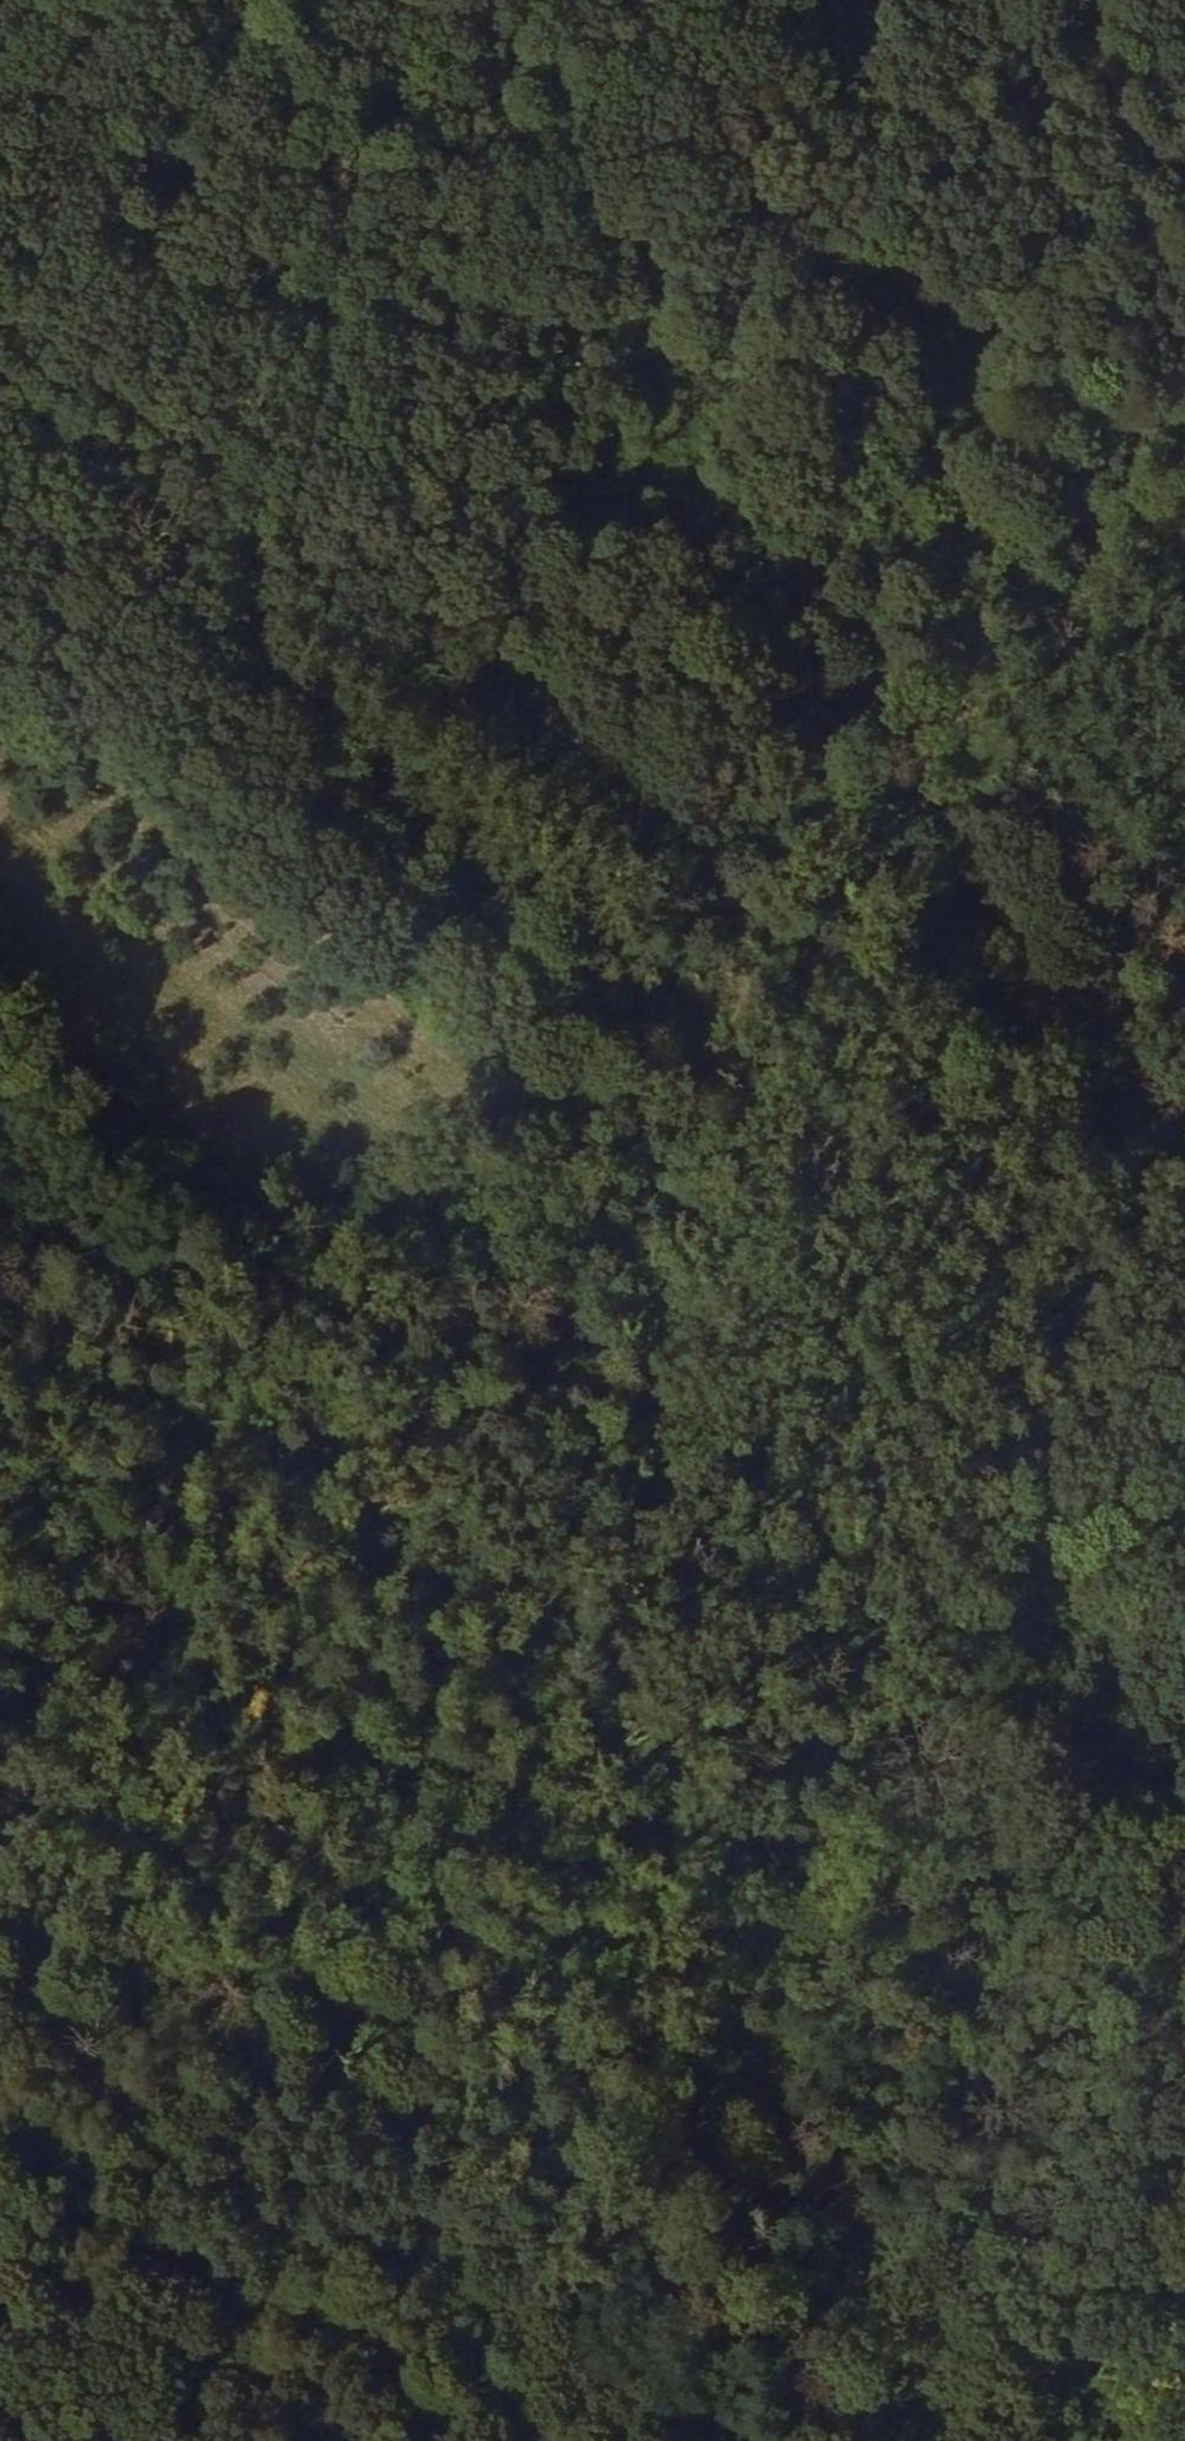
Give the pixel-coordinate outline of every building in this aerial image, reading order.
[(893,653),(906,639),(893,629),(881,645),(893,653)]
